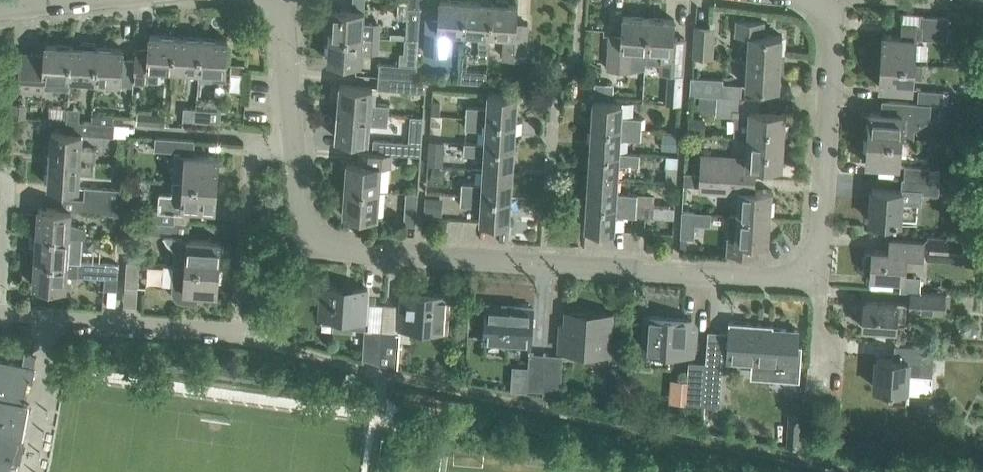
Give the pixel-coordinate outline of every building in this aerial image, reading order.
[(405,39),(418,40),(419,40),(420,8),(421,8),(422,0),(408,0),(408,7),(407,18),(405,39)] [(424,52),(447,54),(449,31),(463,32),(465,2),(441,0),(440,0),(439,18),(427,17),(424,52)] [(465,2),(463,32),(479,33),(479,45),(488,45),(491,4),(465,2)] [(517,5),(491,4),(488,45),(489,46),(490,34),(505,35),(504,58),(526,60),(528,23),(516,23),(517,5)] [(364,11),(332,9),(330,35),(380,38),(381,20),(364,19),(364,11)] [(883,36),(881,62),(914,64),(923,65),(925,65),(925,58),(914,57),(915,38),(922,39),(947,40),(949,18),(924,17),(903,14),(902,25),(902,37),(883,36)] [(623,16),(621,34),(609,34),(607,68),(630,70),(631,58),(647,59),(647,49),(649,18),(623,16)] [(676,20),(649,18),(647,49),(662,50),(660,72),(682,74),(685,39),(674,38),(676,20)] [(737,20),(736,34),(749,35),(748,46),(747,60),(780,62),(782,36),(763,35),(764,22),(737,20)] [(707,55),(709,27),(695,26),(693,53),(707,55)] [(155,68),(174,70),(176,36),(150,34),(149,50),(136,49),(135,60),(133,79),(135,80),(150,81),(150,80),(154,81),(155,68)] [(330,35),(329,60),(361,62),(362,50),(379,51),(380,38),(330,35)] [(174,70),(199,71),(201,38),(176,36),(174,70)] [(227,40),(201,38),(199,71),(198,79),(211,80),(212,72),(225,73),(227,40)] [(72,45),(69,78),(95,80),(97,47),(96,47),(96,43),(83,42),(83,46),(72,45)] [(69,88),(69,78),(72,45),(46,44),(45,54),(21,52),(19,88),(43,90),(44,86),(69,88)] [(135,80),(133,79),(135,60),(122,60),(123,49),(97,47),(95,80),(120,82),(120,91),(134,92),(135,80)] [(779,87),(780,62),(747,60),(746,85),(779,87)] [(418,75),(418,64),(380,61),(379,76),(418,75)] [(231,62),(230,72),(244,73),(245,63),(231,62)] [(923,65),(914,64),(881,62),(879,88),(912,90),(913,77),(922,77),(923,65)] [(475,82),(488,83),(488,71),(475,70),(475,82)] [(724,76),(691,74),(690,92),(717,93),(717,95),(741,96),(741,84),(724,83),(724,76)] [(427,75),(418,75),(379,76),(378,86),(426,90),(427,75)] [(613,85),(595,83),(594,99),(612,100),(613,85)] [(338,110),(371,113),(390,114),(390,101),(372,101),(373,87),(340,84),(338,110)] [(442,97),(443,90),(443,87),(434,87),(433,96),(442,97)] [(918,89),(917,103),(930,104),(942,104),(943,91),(918,89)] [(487,106),(467,105),(466,116),(516,119),(517,94),(488,92),(487,106)] [(740,97),(741,96),(717,95),(717,110),(748,111),(748,115),(736,114),(735,135),(747,136),(747,137),(783,139),(785,112),(760,110),(760,98),(740,97)] [(591,125),(640,128),(641,117),(621,116),(622,101),(593,100),(591,125)] [(870,112),(868,138),(901,140),(912,141),(913,129),(929,119),(930,104),(917,103),(881,100),(881,113),(870,112)] [(196,102),(196,108),(195,121),(220,123),(222,103),(196,102)] [(10,103),(8,116),(24,117),(25,104),(10,103)] [(184,107),(183,121),(195,121),(196,108),(184,107)] [(66,121),(79,122),(80,108),(67,108),(66,121)] [(389,123),(390,114),(371,113),(338,110),(336,136),(369,139),(370,122),(389,123)] [(137,111),(136,118),(136,123),(150,124),(151,112),(137,111)] [(92,113),(91,121),(113,123),(114,114),(92,113)] [(514,144),(516,119),(466,116),(465,127),(485,128),(484,142),(514,144)] [(689,117),(688,132),(701,133),(702,118),(689,117)] [(82,134),(88,134),(113,136),(126,136),(127,124),(113,124),(89,122),(79,122),(66,121),(65,132),(51,131),(49,158),(94,161),(95,149),(81,148),(82,134)] [(589,150),(619,152),(620,138),(640,139),(640,128),(591,125),(589,150)] [(662,132),(661,149),(676,150),(677,133),(662,132)] [(173,180),(183,181),(216,183),(217,158),(194,156),(195,140),(154,137),(153,150),(175,152),(173,180)] [(781,166),(783,139),(747,137),(745,158),(708,155),(700,155),(699,171),(685,170),(685,172),(699,173),(755,177),(755,165),(781,166)] [(899,166),(901,140),(868,138),(866,164),(899,166)] [(373,151),(391,152),(420,154),(421,141),(401,141),(374,139),(373,151)] [(444,141),(430,140),(429,153),(443,154),(444,141)] [(512,171),(514,144),(484,142),(464,141),(463,153),(484,154),(483,169),(512,171)] [(390,166),(391,152),(373,151),(359,150),(359,163),(347,162),(345,188),(379,190),(381,165),(390,166)] [(639,153),(619,152),(589,150),(588,176),(617,177),(618,163),(638,164),(639,153)] [(677,178),(678,154),(668,153),(666,180),(676,181),(677,178)] [(79,173),(93,174),(94,161),(49,158),(47,185),(78,187),(79,173)] [(434,164),(431,177),(443,180),(446,167),(434,164)] [(905,166),(904,179),(929,180),(930,168),(905,166)] [(511,196),(512,171),(483,169),(482,183),(462,182),(461,193),(511,196)] [(755,177),(699,173),(685,172),(684,184),(698,184),(698,186),(738,188),(736,213),(736,214),(769,216),(771,190),(754,189),(755,177)] [(617,177),(588,176),(586,201),(655,206),(655,203),(656,191),(637,190),(636,194),(616,192),(617,177)] [(872,188),(870,220),(915,223),(917,203),(920,204),(921,192),(938,193),(939,181),(929,180),(904,179),(902,178),(902,190),(872,188)] [(151,207),(150,221),(188,223),(189,207),(214,208),(216,183),(183,181),(173,180),(173,193),(159,192),(158,207),(151,207)] [(109,201),(122,202),(123,189),(84,187),(83,199),(109,200),(109,201)] [(378,216),(379,190),(345,188),(344,214),(378,216)] [(406,192),(404,216),(403,224),(415,225),(418,193),(406,192)] [(509,223),(511,196),(461,193),(460,204),(481,205),(480,221),(509,223)] [(427,195),(426,209),(436,210),(437,196),(427,195)] [(83,199),(83,211),(108,213),(121,214),(122,202),(109,201),(109,200),(83,199)] [(586,201),(584,228),(613,230),(614,214),(635,216),(635,215),(674,217),(674,205),(655,203),(655,206),(586,201)] [(38,208),(36,234),(68,236),(81,237),(85,237),(86,227),(70,222),(71,210),(61,210),(38,208)] [(682,211),(680,236),(693,237),(695,212),(682,211)] [(758,242),(767,242),(769,216),(736,214),(736,213),(728,213),(725,253),(757,255),(758,242)] [(172,264),(219,267),(221,242),(187,239),(188,223),(150,221),(149,234),(165,235),(164,237),(173,249),(172,264)] [(870,277),(904,279),(905,263),(922,264),(922,252),(944,253),(944,249),(972,251),(973,237),(945,235),(945,234),(924,232),(923,240),(889,238),(889,250),(872,249),(870,277)] [(36,234),(34,259),(67,261),(80,262),(81,237),(68,236),(36,234)] [(105,252),(105,263),(118,265),(119,253),(105,252)] [(34,259),(32,285),(65,287),(66,275),(104,278),(103,288),(116,289),(118,265),(105,263),(80,262),(67,261),(34,259)] [(124,286),(136,287),(138,262),(125,261),(124,286)] [(217,293),(219,267),(172,264),(170,290),(172,296),(173,298),(174,300),(175,300),(176,301),(179,302),(181,303),(196,304),(197,292),(217,293)] [(367,300),(368,289),(322,287),(320,318),(324,318),(323,321),(334,322),(334,329),(354,330),(354,324),(365,324),(366,324),(367,300)] [(402,291),(401,301),(399,327),(414,328),(447,330),(449,294),(402,291)] [(911,291),(910,305),(942,307),(944,294),(911,291)] [(864,301),(862,327),(895,329),(896,314),(905,315),(906,303),(864,301)] [(486,305),(484,342),(531,344),(532,308),(486,305)] [(559,332),(558,350),(610,354),(612,314),(565,310),(564,332),(559,332)] [(644,316),(642,352),(693,355),(694,339),(689,339),(690,319),(644,316)] [(728,333),(720,333),(718,359),(796,364),(798,330),(772,329),(772,325),(729,322),(728,333)] [(365,329),(362,358),(380,364),(381,364),(383,330),(365,329)] [(383,330),(381,364),(397,367),(399,338),(400,331),(383,330)] [(888,401),(906,402),(907,374),(933,375),(934,347),(904,346),(903,359),(876,358),(874,388),(888,389),(888,401)] [(62,352),(55,351),(53,362),(60,364),(62,352)] [(543,391),(546,353),(530,352),(527,390),(543,391)] [(563,355),(546,353),(543,391),(543,395),(560,396),(563,355)] [(17,462),(17,461),(13,461),(18,439),(21,440),(28,404),(23,404),(27,381),(32,382),(35,367),(30,366),(22,365),(0,360),(0,471),(16,471),(17,462)] [(703,405),(706,362),(689,361),(685,403),(703,405)] [(706,362),(703,405),(720,405),(723,363),(718,363),(706,362)] [(787,413),(785,446),(802,447),(804,414),(787,413)]
